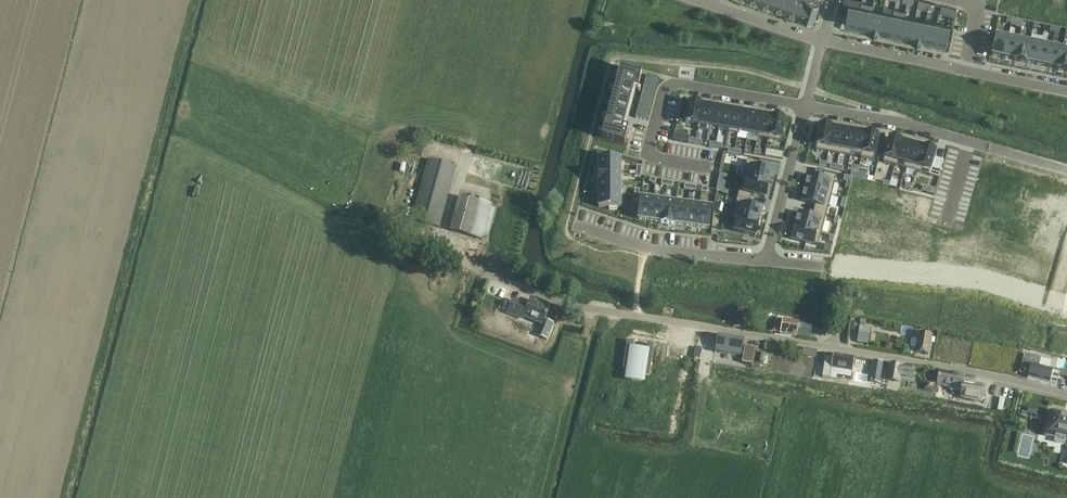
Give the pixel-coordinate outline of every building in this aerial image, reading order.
[(760,4),(773,8),(776,0),(762,0),(760,4)] [(773,8),(786,13),(791,0),(776,0),(773,8)] [(799,17),(805,0),(791,0),(786,13),(799,17)] [(799,17),(799,18),(813,22),(820,0),(805,0),(799,17)] [(917,8),(928,10),(928,8),(929,3),(919,0),(917,8)] [(843,3),(843,7),(846,8),(845,15),(843,26),(856,28),(860,7),(843,3)] [(860,7),(856,28),(865,30),(865,31),(868,32),(872,9),(873,5),(867,4),(861,3),(860,7)] [(872,9),(868,32),(878,34),(883,12),(878,10),(872,9)] [(893,14),(888,35),(900,38),(905,16),(906,12),(900,11),(894,9),(893,14)] [(883,12),(878,34),(880,34),(880,33),(888,35),(893,14),(888,13),(883,12)] [(905,16),(900,38),(909,39),(909,40),(910,40),(915,18),(910,17),(905,16)] [(915,18),(910,40),(921,43),(926,20),(920,19),(915,18)] [(1012,19),(1011,25),(1022,27),(1023,21),(1012,19)] [(926,20),(921,43),(923,43),(923,42),(932,44),(936,23),(931,21),(926,20)] [(936,23),(932,44),(945,47),(947,36),(950,25),(936,23)] [(995,34),(991,56),(1004,59),(1008,37),(1002,36),(995,34)] [(1008,37),(1004,59),(1013,60),(1013,61),(1014,62),(1019,39),(1014,38),(1008,37)] [(1019,39),(1014,62),(1025,64),(1030,42),(1025,40),(1019,39)] [(1030,42),(1025,64),(1027,64),(1027,63),(1036,65),(1041,44),(1035,43),(1030,42)] [(1041,44),(1036,65),(1047,67),(1052,46),(1046,45),(1041,44)] [(1052,46),(1047,67),(1056,69),(1056,70),(1058,71),(1062,48),(1057,47),(1052,46)] [(1058,71),(1066,72),(1066,49),(1062,48),(1058,71)] [(620,67),(616,81),(638,87),(642,73),(620,67)] [(646,74),(635,118),(646,121),(658,77),(646,74)] [(616,82),(613,95),(630,100),(634,87),(638,88),(638,87),(616,81),(616,82)] [(613,95),(609,109),(627,114),(630,100),(613,95)] [(689,103),(686,122),(698,124),(697,130),(702,105),(689,103)] [(702,105),(697,130),(708,132),(713,107),(702,105)] [(713,107),(708,132),(709,132),(710,127),(719,128),(722,109),(713,107)] [(609,109),(605,123),(618,127),(623,128),(627,114),(609,109)] [(722,109),(719,128),(728,130),(727,132),(728,132),(732,111),(722,109)] [(732,111),(728,132),(738,134),(741,112),(732,111)] [(741,112),(738,134),(739,132),(748,133),(751,114),(741,112)] [(751,114),(748,133),(757,135),(756,137),(757,137),(761,116),(751,114)] [(761,116),(757,137),(768,139),(772,118),(761,116)] [(772,118),(768,139),(781,142),(784,120),(772,118)] [(605,123),(601,138),(624,144),(628,129),(623,128),(618,127),(605,123)] [(820,126),(815,150),(828,152),(832,128),(820,126)] [(832,128),(828,152),(839,154),(843,130),(832,128)] [(843,130),(839,154),(850,156),(854,132),(843,130)] [(854,132),(850,156),(851,154),(861,155),(860,158),(861,158),(865,134),(854,132)] [(674,134),(673,140),(681,141),(685,142),(686,142),(687,136),(674,134)] [(865,134),(861,158),(874,160),(878,136),(865,134)] [(889,138),(883,162),(895,166),(902,142),(889,138)] [(902,142),(895,166),(906,169),(912,145),(902,142)] [(912,145),(906,169),(916,172),(923,148),(912,145)] [(633,146),(631,152),(643,156),(645,149),(633,146)] [(923,148),(916,172),(939,178),(944,161),(934,158),(935,151),(923,148)] [(772,153),(771,157),(782,159),(783,153),(772,151),(772,153)] [(428,159),(415,210),(412,220),(439,228),(456,166),(428,159)] [(479,175),(525,187),(529,171),(483,160),(479,175)] [(620,160),(599,160),(599,171),(620,171),(620,160)] [(747,160),(742,179),(769,186),(772,173),(758,170),(760,163),(747,160)] [(620,171),(599,171),(599,183),(620,183),(620,171)] [(854,171),(854,173),(858,174),(857,178),(865,180),(867,174),(854,171)] [(718,179),(726,181),(728,175),(719,173),(718,179)] [(808,176),(805,189),(831,195),(836,176),(823,173),(821,179),(808,176)] [(742,179),(737,198),(750,201),(752,195),(765,198),(769,186),(742,179)] [(891,180),(889,187),(896,188),(897,182),(891,180)] [(620,183),(599,183),(599,195),(620,195),(620,183)] [(805,189),(802,201),(815,205),(813,211),(826,214),(831,195),(805,189)] [(620,195),(599,195),(599,206),(620,206),(620,195)] [(459,196),(452,220),(450,230),(481,239),(491,205),(459,196)] [(737,198),(732,217),(759,224),(762,211),(749,208),(750,201),(737,198)] [(641,199),(638,219),(650,220),(653,200),(641,199)] [(653,200),(650,220),(662,222),(664,202),(653,200)] [(664,202),(662,222),(673,224),(676,203),(664,202)] [(676,203),(673,224),(685,225),(688,205),(676,203)] [(723,205),(716,203),(714,211),(721,213),(723,205)] [(688,205),(685,225),(696,227),(699,206),(688,205)] [(699,206),(696,227),(708,228),(710,208),(699,206)] [(798,214),(795,226),(821,233),(826,214),(813,211),(812,217),(798,214)] [(732,217),(729,229),(755,236),(759,224),(732,217)] [(865,225),(862,249),(875,250),(877,236),(884,237),(886,222),(877,221),(877,227),(865,225)] [(795,226),(792,239),(818,245),(821,233),(795,226)] [(971,237),(964,257),(976,261),(982,240),(971,237)] [(982,240),(976,261),(987,264),(994,244),(982,240)] [(451,251),(451,258),(471,259),(472,244),(459,243),(458,252),(451,251)] [(994,244),(987,264),(999,268),(1005,247),(994,244)] [(534,320),(543,324),(549,309),(530,301),(528,307),(512,301),(507,312),(524,319),(525,315),(534,319),(534,320)] [(736,312),(734,326),(741,327),(744,313),(736,312)] [(776,320),(773,332),(780,333),(796,336),(798,325),(798,324),(778,320),(776,320)] [(871,328),(859,327),(857,342),(869,344),(871,328)] [(928,354),(931,336),(919,333),(918,339),(913,339),(911,340),(910,346),(911,348),(916,349),(915,352),(928,354)] [(722,335),(719,353),(743,357),(742,363),(753,365),(755,349),(742,347),(743,339),(722,335)] [(627,341),(622,371),(629,371),(628,378),(641,380),(642,374),(649,375),(653,345),(647,344),(645,353),(632,351),(634,342),(627,341)] [(765,342),(764,350),(772,351),(773,343),(765,342)] [(804,348),(803,353),(802,356),(815,358),(816,351),(804,348)] [(1019,374),(1028,376),(1028,377),(1050,383),(1057,385),(1059,376),(1066,378),(1066,371),(1060,369),(1059,373),(1053,371),(1049,370),(1041,368),(1038,367),(1041,358),(1033,356),(1024,354),(1019,374)] [(862,359),(836,355),(836,356),(830,355),(825,376),(831,378),(834,368),(860,373),(862,359)] [(889,362),(886,380),(899,382),(900,376),(907,377),(913,378),(915,367),(889,362)] [(937,382),(937,385),(938,385),(952,388),(951,391),(962,393),(961,398),(981,402),(984,387),(974,385),(976,378),(966,377),(939,371),(937,382)] [(926,383),(924,390),(932,392),(934,384),(926,383)] [(1045,435),(1047,435),(1047,436),(1048,436),(1048,435),(1056,437),(1055,442),(1063,444),(1064,439),(1066,440),(1066,416),(1063,415),(1064,414),(1063,414),(1063,415),(1061,414),(1059,413),(1056,412),(1055,413),(1053,412),(1052,412),(1050,424),(1048,423),(1045,435)]
